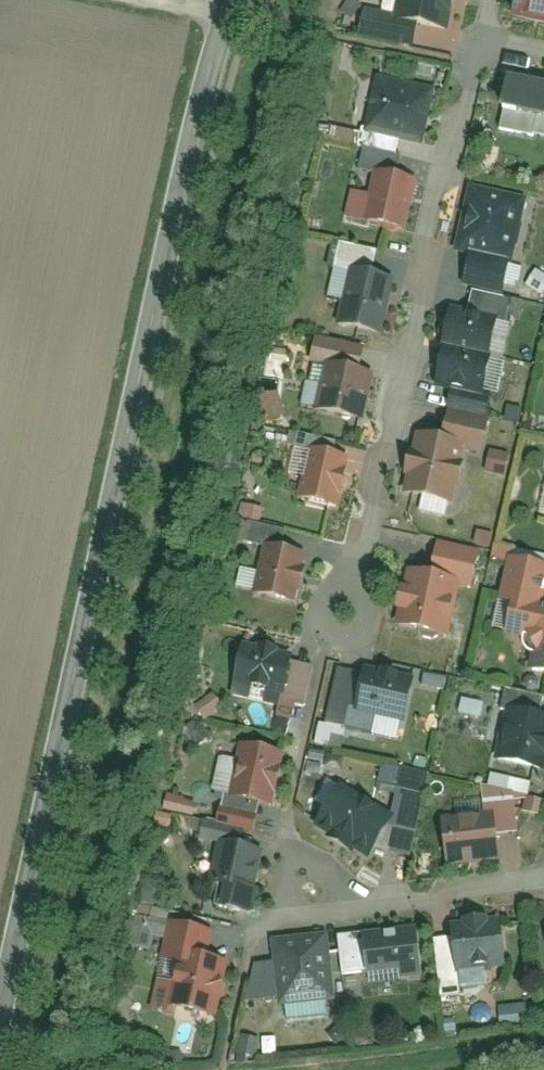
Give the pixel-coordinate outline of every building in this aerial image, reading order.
[(419,30),(458,37),(465,0),(424,0),(419,30)] [(512,15),(543,21),(543,0),(515,0),(512,15)] [(421,17),(364,7),(358,36),(415,46),(421,17)] [(434,91),(373,80),(363,132),(424,143),(434,91)] [(505,81),(497,119),(543,128),(543,89),(505,81)] [(414,183),(375,176),(366,227),(405,234),(414,183)] [(527,195),(470,185),(458,253),(515,263),(527,195)] [(330,268),(325,296),(348,300),(353,272),(330,268)] [(389,285),(354,279),(345,329),(380,336),(389,285)] [(501,317),(453,308),(439,384),(487,393),(501,317)] [(373,376),(334,369),(325,421),(363,428),(373,376)] [(281,419),(279,393),(257,393),(258,420),(281,419)] [(492,417),(446,408),(440,442),(486,451),(492,417)] [(463,447),(416,438),(405,500),(451,508),(463,447)] [(504,475),(509,453),(487,448),(482,470),(504,475)] [(349,459),(306,451),(297,498),(341,506),(349,459)] [(483,553),(440,545),(434,576),(477,584),(483,553)] [(311,557),(267,549),(256,607),(300,615),(311,557)] [(511,565),(500,626),(538,632),(543,598),(543,571),(511,565)] [(455,581),(407,572),(395,638),(443,647),(455,581)] [(293,659),(243,647),(234,687),(284,699),(293,659)] [(372,737),(377,715),(353,710),(361,674),(342,670),(328,727),(372,737)] [(412,682),(362,671),(361,674),(353,710),(377,715),(403,721),(412,682)] [(198,718),(218,710),(213,699),(193,707),(198,718)] [(460,699),(456,712),(476,717),(479,704),(460,699)] [(509,714),(497,761),(543,773),(543,770),(543,723),(509,714)] [(281,755),(238,747),(228,802),(271,810),(281,755)] [(394,817),(343,783),(314,828),(365,861),(394,817)] [(188,815),(191,800),(161,795),(159,810),(188,815)] [(483,815),(436,821),(441,868),(489,862),(483,815)] [(266,848),(223,840),(211,906),(254,913),(266,848)] [(206,881),(214,883),(222,847),(213,845),(206,881)] [(157,940),(163,911),(145,907),(139,937),(157,940)] [(497,922),(449,928),(455,977),(503,971),(497,922)] [(211,931),(174,924),(167,961),(176,963),(168,1010),(216,1019),(226,965),(205,961),(211,931)] [(417,931),(362,938),(368,984),(423,977),(417,931)] [(325,941),(273,948),(275,965),(254,968),(249,1004),(279,1000),(281,1009),(333,1003),(325,941)]
